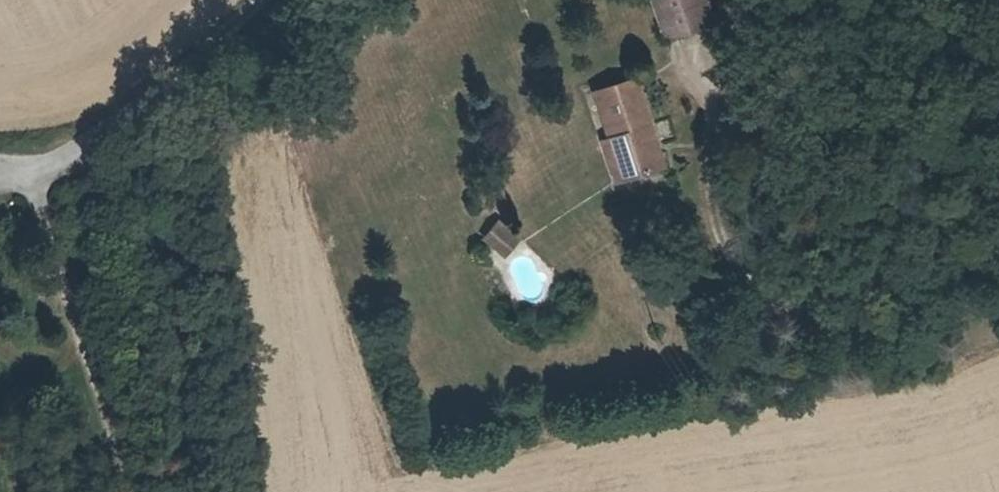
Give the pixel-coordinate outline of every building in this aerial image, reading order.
[(682,25),(675,0),(663,0),(672,28),(682,25)] [(682,25),(717,14),(713,0),(675,0),(682,25)] [(617,126),(630,166),(662,156),(637,69),(596,81),(609,128),(617,126)] [(614,171),(630,166),(617,126),(609,128),(602,131),(614,171)] [(495,234),(504,224),(509,219),(501,212),(497,209),(484,224),(495,234)] [(504,224),(495,234),(502,241),(507,235),(516,226),(509,219),(504,224)]
